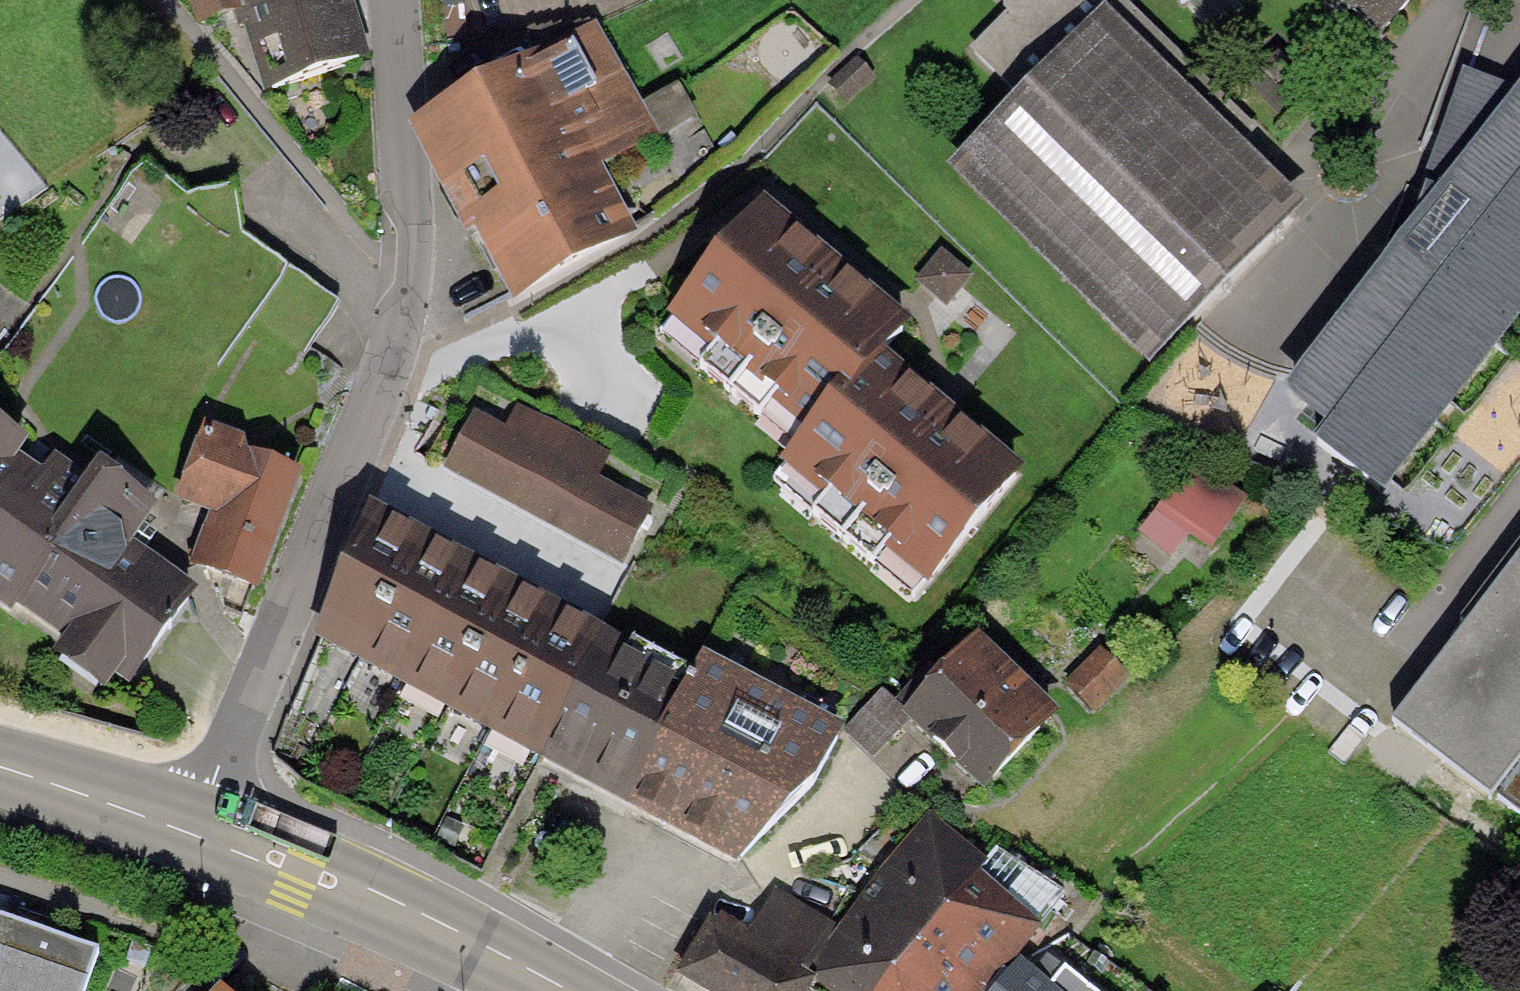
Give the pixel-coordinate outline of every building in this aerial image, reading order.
[(265,90),(370,55),(352,0),(188,0),(196,24),(238,10),(265,90)] [(971,46),(1016,95),(946,163),(1151,367),(1303,208),(1243,142),(1258,126),(1131,0),(1007,0),(1000,8),(1006,12),(971,46)] [(1379,36),(1411,0),(1337,0),(1379,36)] [(594,23),(408,122),(468,233),(475,229),(514,301),(639,234),(603,167),(657,139),(594,23)] [(1519,87),(1463,68),(1410,222),(1285,388),(1327,425),(1314,441),(1383,494),(1519,321),(1519,87)] [(911,320),(765,196),(665,313),(803,429),(841,384),(851,392),(884,352),(911,320)] [(1025,469),(884,352),(851,392),(841,384),(803,429),(777,460),(928,586),(1025,469)] [(506,427),(474,410),(442,469),(623,565),(655,506),(599,476),(610,456),(517,406),(506,427)] [(100,461),(72,440),(57,457),(0,416),(0,605),(12,613),(16,606),(56,551),(41,540),(100,461)] [(254,440),(205,422),(175,500),(210,513),(190,565),(257,590),(302,471),(250,451),(254,440)] [(1247,496),(1191,458),(1157,509),(1138,531),(1171,558),(1191,535),(1210,548),(1247,496)] [(56,551),(16,606),(63,640),(53,653),(105,692),(117,676),(129,685),(200,590),(133,541),(159,504),(100,461),(41,540),(56,551)] [(313,637),(359,662),(428,532),(370,499),(313,637)] [(428,532),(359,662),(403,685),(472,556),(428,532)] [(472,556),(403,685),(445,707),(516,579),(472,556)] [(1392,721),(1519,820),(1519,556),(1392,721)] [(516,579),(445,707),(488,731),(558,602),(516,579)] [(558,602),(488,731),(539,759),(608,630),(558,602)] [(608,630),(539,759),(623,805),(694,670),(632,637),(630,641),(608,630)] [(1060,712),(979,633),(905,708),(902,712),(910,720),(983,791),(1060,712)] [(1130,677),(1100,648),(1066,683),(1096,712),(1130,677)] [(703,652),(694,670),(623,805),(736,864),(819,778),(846,726),(703,652)] [(905,708),(882,690),(844,731),(871,759),(910,720),(902,712),(905,708)] [(931,816),(843,921),(804,968),(818,979),(832,990),(992,990),(1019,958),(1045,927),(978,872),(987,862),(931,816)] [(775,886),(749,930),(715,910),(675,974),(704,990),(810,990),(818,979),(804,968),(843,921),(775,886)] [(13,919),(0,915),(0,957),(13,919)] [(13,919),(0,957),(0,990),(85,990),(99,952),(13,919)] [(992,990),(1059,990),(1019,958),(992,990)]
